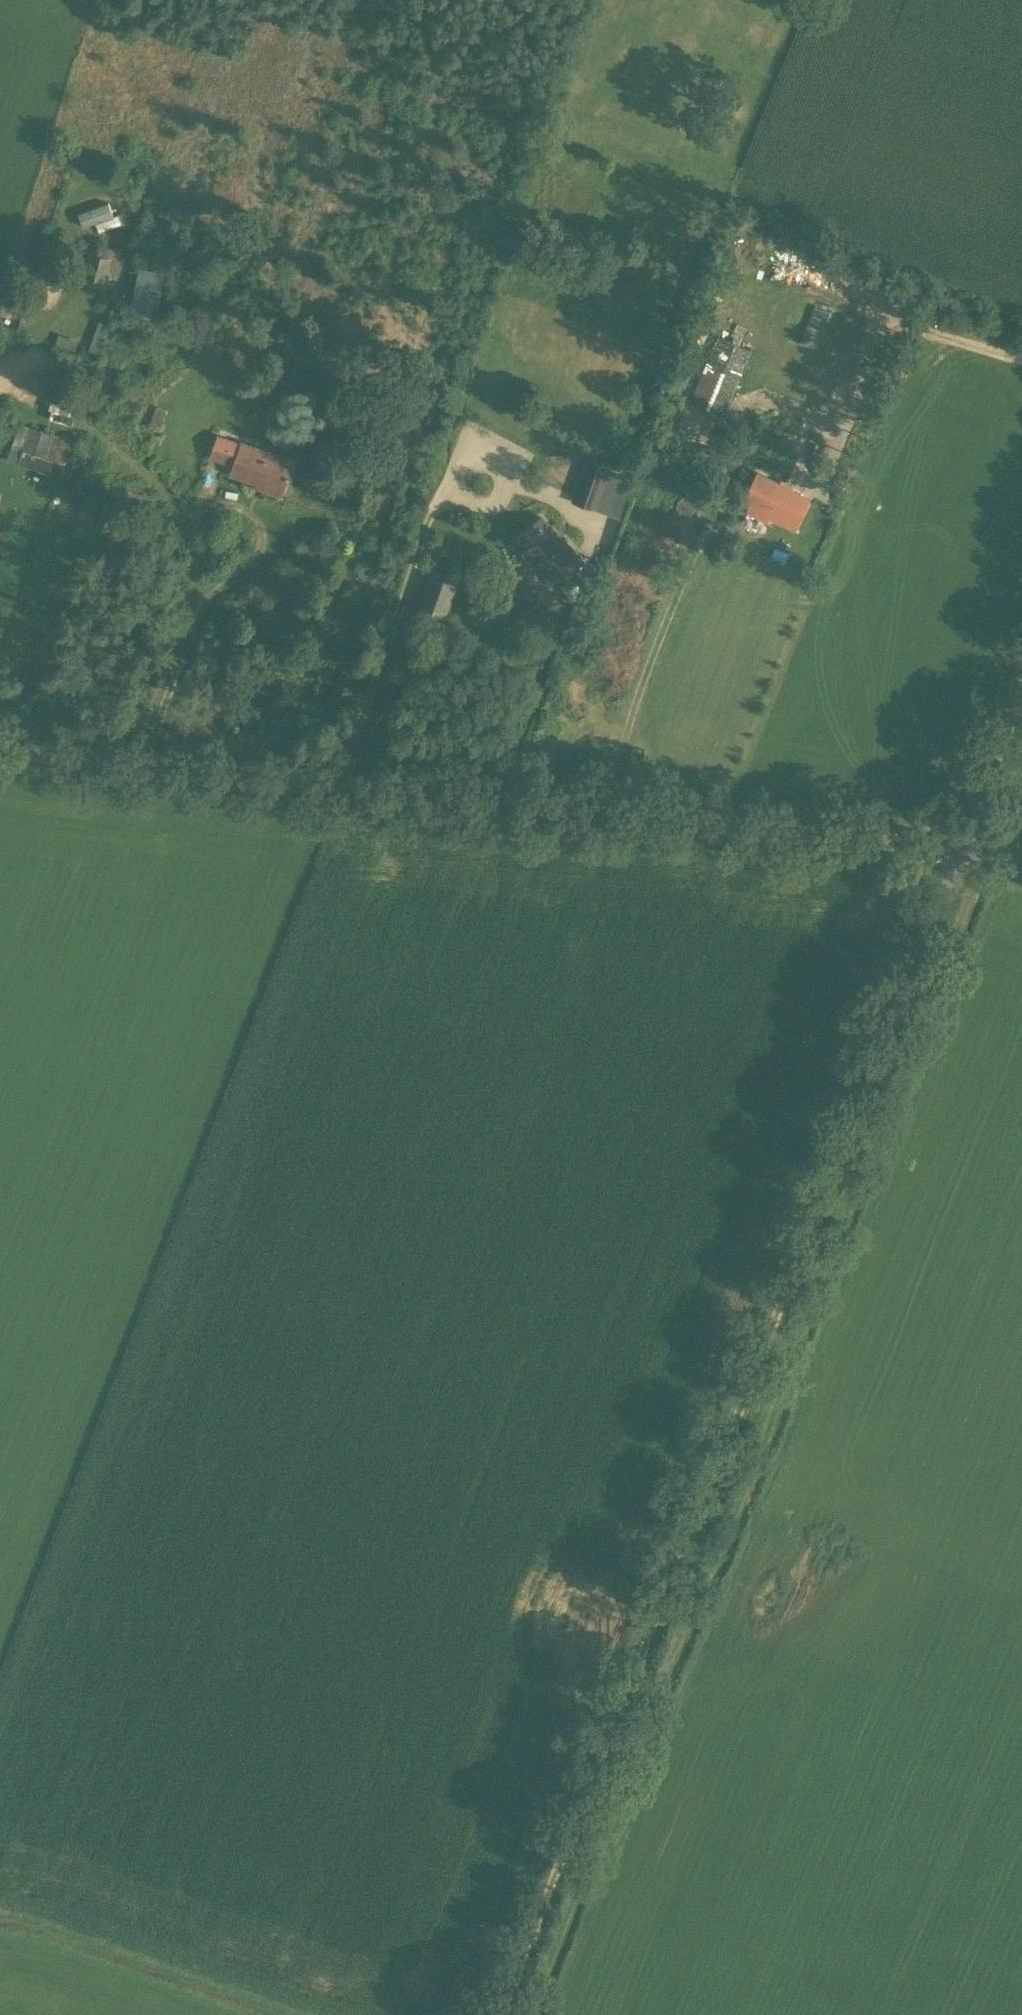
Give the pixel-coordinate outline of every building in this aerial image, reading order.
[(133,220),(129,208),(117,212),(113,199),(82,209),(90,234),(133,220)] [(104,281),(114,247),(92,241),(82,275),(104,281)] [(123,298),(120,311),(151,318),(154,306),(158,306),(165,271),(139,265),(131,300),(123,298)] [(804,342),(823,347),(834,308),(816,303),(804,342)] [(691,402),(722,415),(749,348),(719,335),(691,402)] [(47,457),(56,433),(30,424),(22,448),(47,457)] [(810,455),(818,438),(805,432),(797,449),(810,455)] [(281,494),(293,460),(241,442),(241,443),(219,435),(211,456),(234,464),(231,472),(264,484),(263,487),(281,494)] [(587,457),(573,499),(597,507),(611,466),(587,457)] [(794,525),(808,499),(758,474),(745,500),(751,504),(749,508),(767,518),(770,513),(794,525)] [(526,554),(529,552),(557,584),(560,581),(567,589),(583,575),(576,568),(586,559),(566,536),(561,540),(541,516),(514,540),(526,554)] [(457,582),(429,573),(417,607),(445,617),(457,582)]
